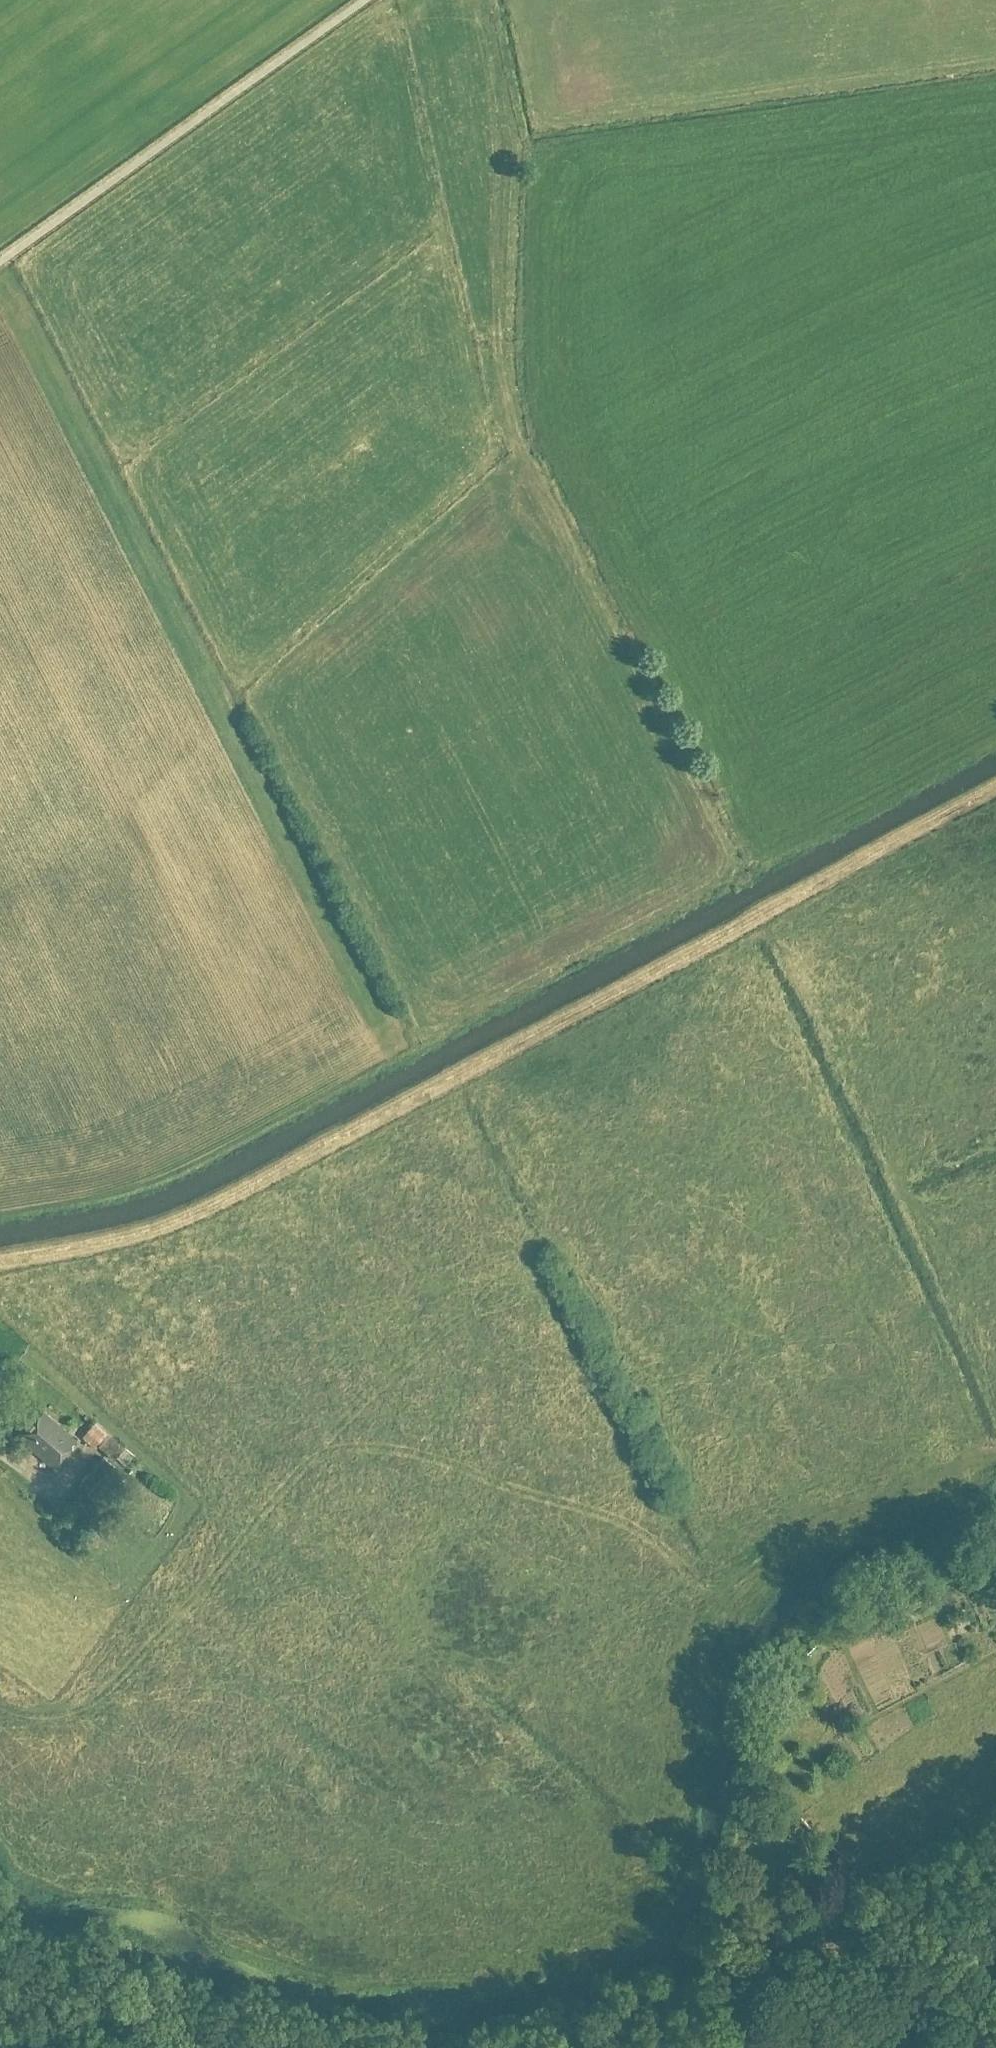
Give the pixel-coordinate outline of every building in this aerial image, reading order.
[(43,1411),(20,1438),(54,1467),(77,1439),(43,1411)] [(100,1445),(101,1446),(100,1446),(115,1459),(118,1457),(122,1462),(132,1454),(111,1435),(96,1421),(82,1437),(96,1449),(100,1445)] [(98,1499),(122,1471),(103,1455),(80,1483),(98,1499)] [(109,1500),(115,1493),(109,1489),(104,1496),(109,1500)] [(104,1509),(83,1491),(69,1506),(91,1524),(104,1509)] [(104,1527),(110,1531),(115,1524),(108,1520),(104,1527)] [(968,1566),(972,1574),(982,1569),(979,1562),(968,1566)]
